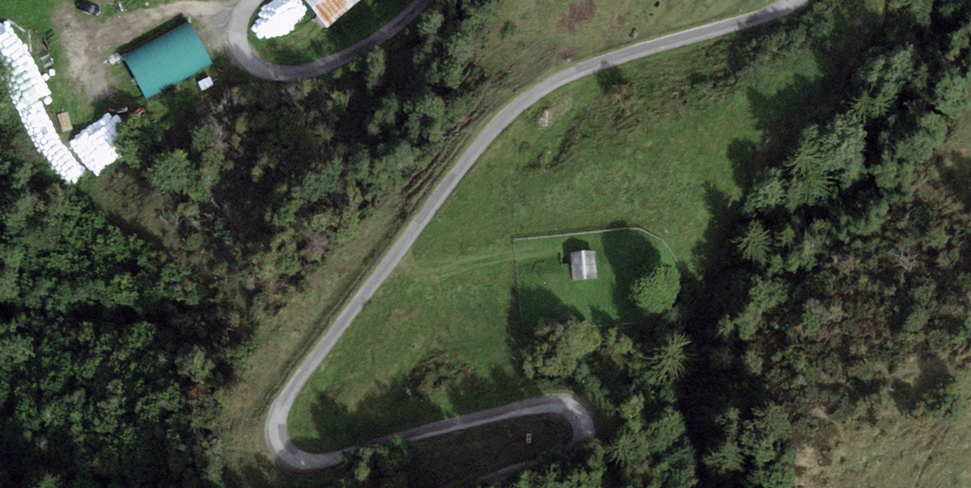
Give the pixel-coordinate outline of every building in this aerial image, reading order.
[(327,26),(360,0),(305,0),(327,26)] [(194,27),(126,59),(147,102),(215,69),(194,27)] [(24,110),(69,91),(48,40),(3,59),(24,110)] [(597,252),(571,255),(574,282),(600,280),(597,252)]
